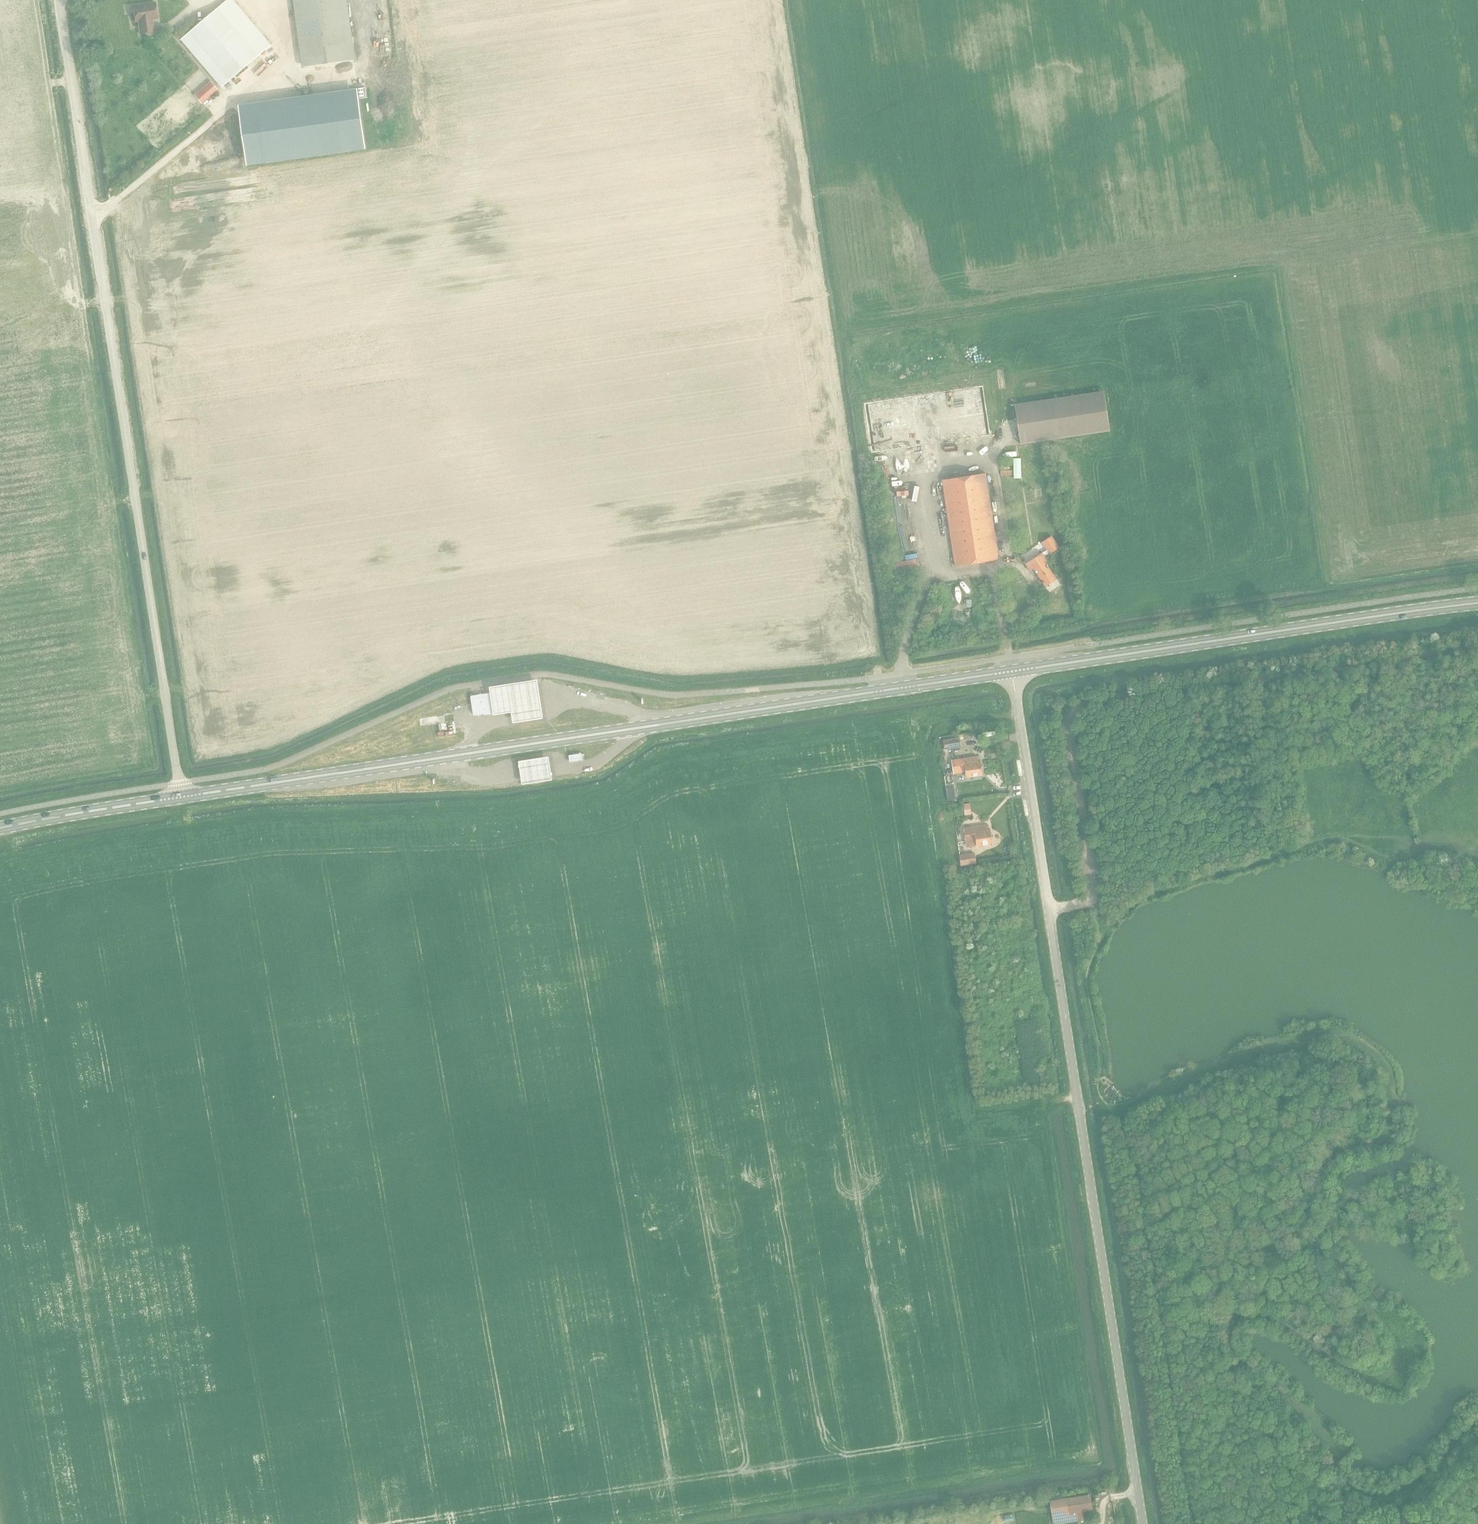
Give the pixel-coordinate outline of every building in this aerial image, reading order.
[(221,87),(271,45),(233,0),(227,0),(181,40),(221,87)] [(303,66),(353,59),(345,0),(294,0),(303,66)] [(140,34),(153,32),(152,19),(157,18),(155,2),(132,6),(135,21),(138,21),(140,34)] [(366,149),(359,99),(366,97),(365,87),(353,89),(354,99),(259,112),(267,162),(366,149)] [(870,455),(988,435),(980,388),(860,406),(870,455)] [(1012,405),(1018,444),(1109,430),(1103,390),(1012,405)] [(940,480),(954,565),(997,558),(983,473),(940,480)] [(1036,505),(1044,504),(1043,500),(1044,500),(1042,488),(1032,489),(1034,502),(1035,502),(1036,505)] [(1048,552),(1058,546),(1050,535),(1041,541),(1046,549),(1024,563),(1029,569),(1032,567),(1044,585),(1055,578),(1043,560),(1045,559),(1043,555),(1048,552)] [(486,688),(487,695),(489,711),(490,715),(496,714),(509,713),(510,718),(511,722),(541,718),(540,713),(536,690),(535,680),(486,688)] [(469,695),(472,714),(492,711),(489,692),(469,695)] [(943,740),(944,750),(961,747),(959,737),(943,740)] [(980,761),(978,761),(978,756),(963,758),(951,760),(953,774),(965,772),(966,777),(982,775),(980,761)] [(547,757),(516,762),(516,766),(518,780),(519,784),(551,779),(550,774),(548,762),(547,757)] [(953,796),(959,800),(964,794),(958,790),(953,796)] [(963,804),(964,815),(971,815),(970,803),(963,804)] [(990,829),(988,830),(988,824),(963,828),(965,843),(976,841),(976,845),(992,843),(990,829)] [(980,1018),(977,1019),(977,1015),(973,1016),(974,1020),(971,1020),(973,1029),(982,1027),(980,1018)] [(1050,1500),(1053,1522),(1084,1518),(1083,1511),(1092,1510),(1090,1494),(1066,1498),(1050,1500)]
